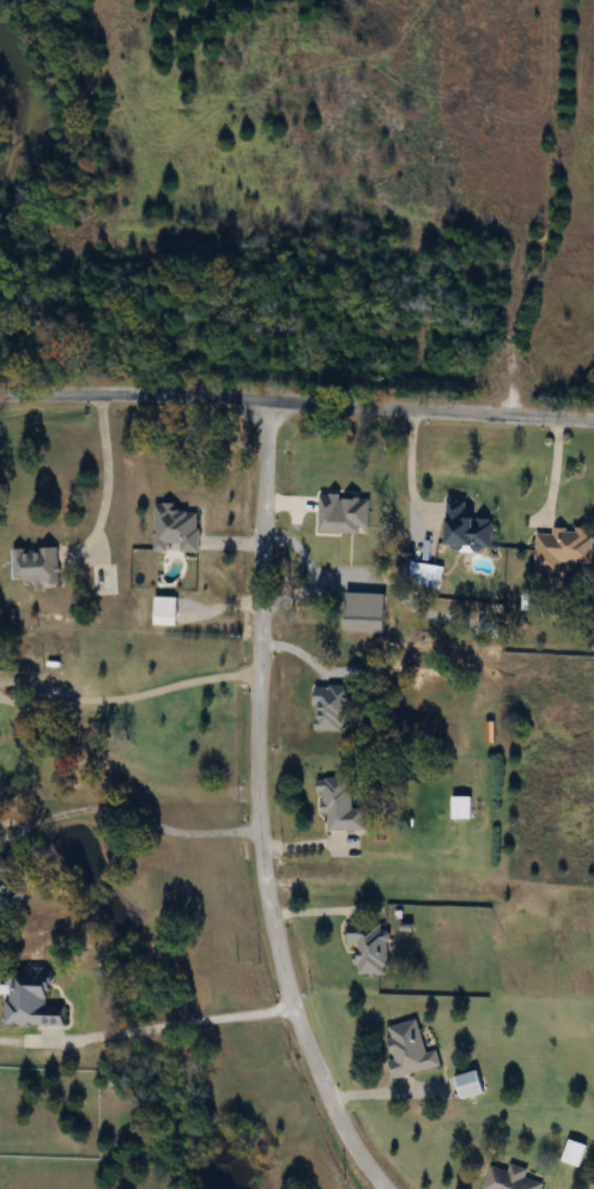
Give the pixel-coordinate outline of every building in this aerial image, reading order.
[(452,501),(450,548),(495,549),(495,520),(470,519),(470,502),(452,501)] [(156,551),(201,552),(201,512),(177,512),(177,505),(157,505),(156,551)] [(537,576),(561,577),(562,563),(593,564),(593,542),(593,530),(554,527),(554,535),(539,534),(537,576)] [(16,584),(60,583),(60,549),(15,549),(16,584)] [(446,568),(416,562),(412,583),(441,589),(446,568)] [(179,607),(158,607),(157,626),(179,626),(179,607)] [(316,686),(316,729),(352,729),(352,686),(316,686)] [(364,830),(363,810),(352,811),(351,777),(321,778),(322,814),(330,814),(330,831),(364,830)] [(455,819),(475,819),(475,796),(455,796),(455,819)] [(361,975),(390,974),(389,922),(350,922),(351,944),(360,944),(361,975)] [(7,1024),(69,1026),(69,1006),(54,1005),(55,971),(8,970),(7,1024)] [(442,1067),(439,1051),(427,1054),(419,1020),(390,1027),(398,1060),(392,1062),(396,1078),(442,1067)] [(464,1100),(487,1092),(481,1070),(457,1078),(464,1100)] [(567,1162),(582,1166),(588,1146),(573,1142),(567,1162)] [(512,1165),(511,1171),(493,1166),(486,1188),(543,1188),(544,1184),(527,1179),(530,1170),(512,1165)]
